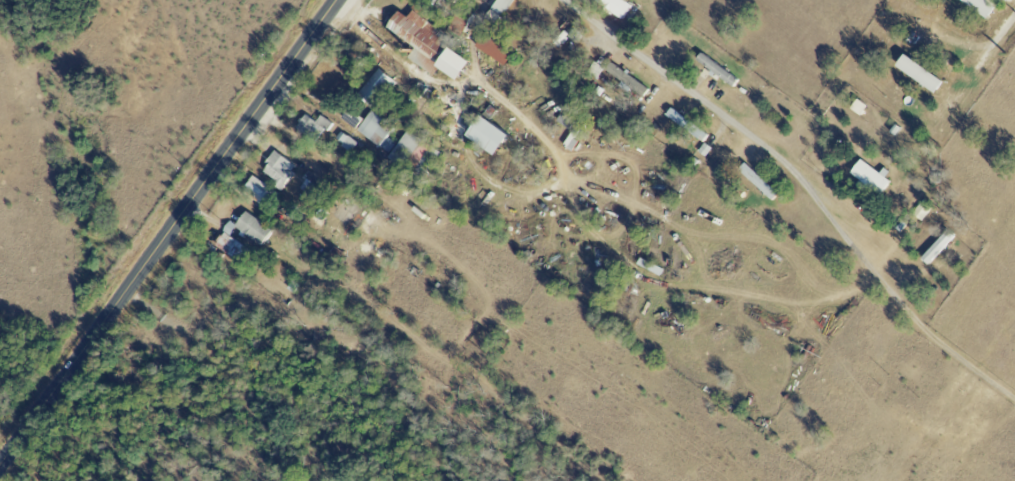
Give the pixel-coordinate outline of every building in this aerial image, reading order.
[(502,17),(512,0),(497,0),(491,10),(502,17)] [(631,6),(622,0),(592,0),(621,21),(631,6)] [(985,19),(993,8),(983,0),(959,0),(985,19)] [(406,17),(396,11),(390,19),(404,30),(399,36),(416,49),(415,50),(429,60),(447,36),(411,10),(406,17)] [(468,19),(455,14),(450,28),(462,33),(468,19)] [(474,47),(502,66),(511,53),(483,34),(474,47)] [(433,68),(455,79),(465,59),(443,48),(433,68)] [(940,82),(900,54),(892,66),(932,93),(940,82)] [(586,72),(596,78),(603,68),(593,62),(586,72)] [(642,95),(647,87),(608,64),(603,72),(642,95)] [(396,84),(379,69),(357,95),(374,109),(396,84)] [(848,109),(858,116),(865,106),(855,99),(848,109)] [(663,114),(699,142),(705,134),(669,107),(663,114)] [(392,129),(371,113),(357,131),(378,147),(392,129)] [(319,115),(315,122),(303,114),(296,126),(319,140),(330,122),(319,115)] [(492,155),(505,134),(475,116),(462,137),(492,155)] [(571,121),(558,116),(555,123),(569,128),(571,121)] [(334,141),(352,153),(358,144),(340,132),(334,141)] [(279,191),(294,175),(286,168),(289,164),(275,151),(259,169),(275,183),(273,186),(279,191)] [(884,179),(886,175),(857,158),(847,175),(881,195),(889,182),(884,179)] [(770,200),(776,194),(742,163),(736,169),(770,200)] [(321,181),(310,173),(299,187),(311,195),(321,181)] [(244,186),(269,203),(276,193),(251,176),(244,186)] [(921,222),(932,207),(922,200),(911,215),(921,222)] [(270,230),(244,212),(235,225),(230,221),(214,245),(238,262),(247,248),(229,236),(235,228),(259,245),(270,230)] [(920,258),(928,266),(955,238),(946,230),(920,258)] [(635,266),(659,276),(662,269),(638,259),(635,266)]
